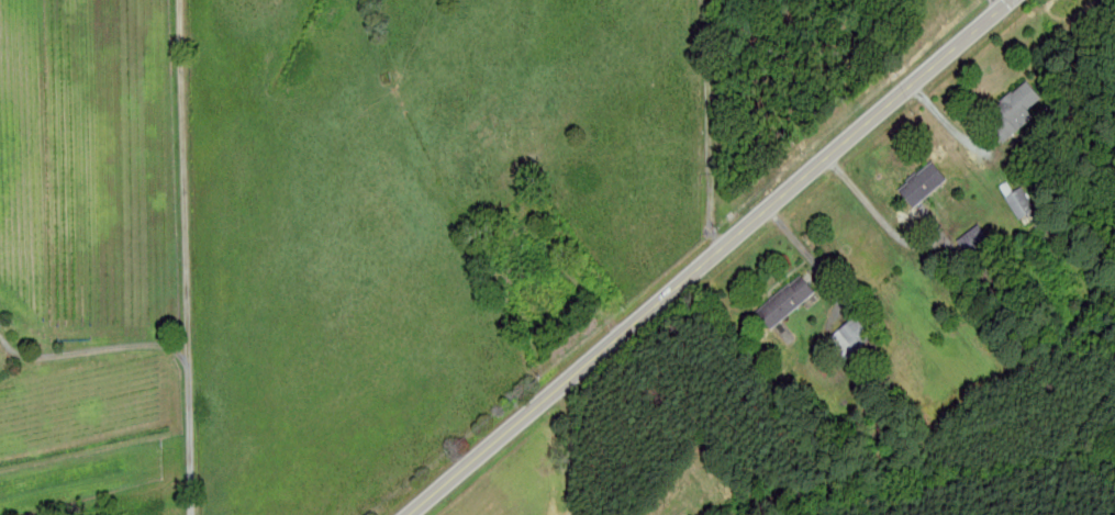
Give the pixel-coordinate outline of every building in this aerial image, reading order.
[(992,108),(996,112),(984,124),(1001,143),(1030,115),(1025,110),(1037,98),(1022,80),(992,108)] [(913,209),(943,178),(926,160),(895,191),(913,209)] [(1002,199),(1019,220),(1034,208),(1016,187),(1002,199)] [(956,240),(970,260),(991,246),(975,225),(956,240)] [(812,292),(796,275),(752,313),(768,331),(812,292)] [(833,331),(848,355),(873,340),(858,316),(833,331)]
